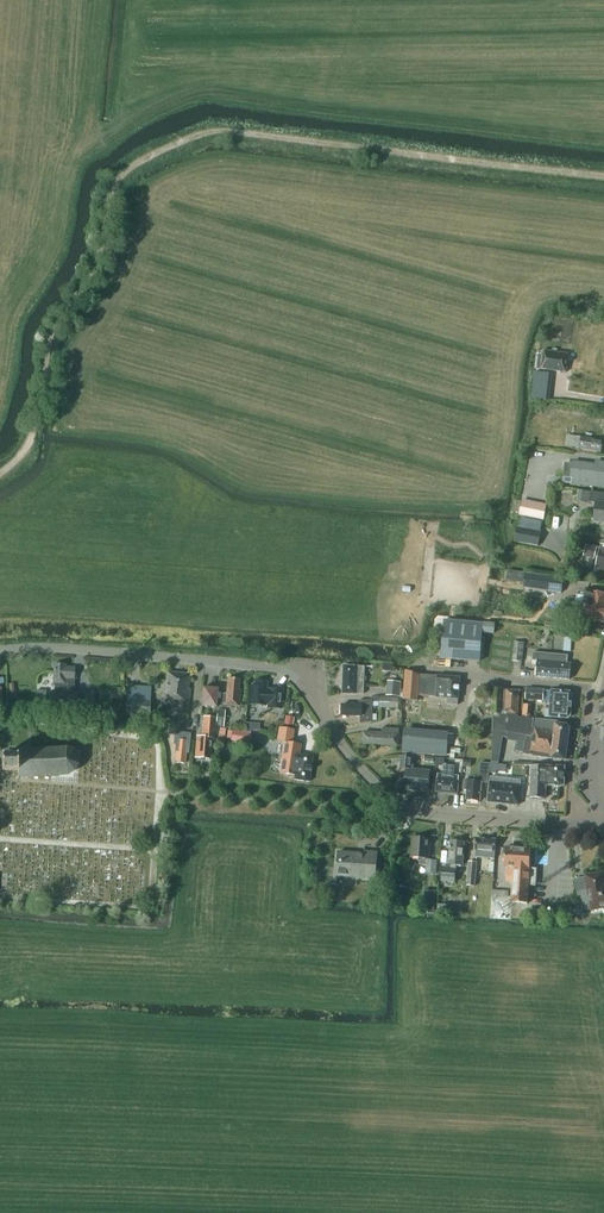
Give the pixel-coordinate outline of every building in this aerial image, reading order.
[(537,356),(535,368),(566,372),(569,353),(543,350),(542,356),(537,356)] [(534,371),(533,382),(548,384),(549,373),(534,371)] [(574,436),(573,446),(602,451),(603,439),(582,436),(582,437),(574,436)] [(600,462),(600,465),(572,461),(572,463),(565,463),(563,477),(572,478),(572,485),(603,488),(603,462),(600,462)] [(578,500),(589,501),(590,492),(578,491),(578,500)] [(590,502),(596,503),(594,522),(603,523),(603,493),(591,492),(590,502)] [(546,506),(523,501),(520,515),(544,520),(546,506)] [(542,530),(519,525),(516,539),(539,544),(542,530)] [(585,555),(598,558),(595,570),(603,572),(603,544),(602,544),(602,547),(588,544),(585,555)] [(550,576),(547,591),(562,593),(564,578),(550,576)] [(585,597),(578,595),(574,608),(586,611),(584,617),(603,622),(603,595),(587,590),(585,597)] [(445,620),(441,658),(480,661),(484,623),(445,620)] [(494,624),(485,623),(484,632),(494,633),(494,624)] [(524,642),(515,641),(513,659),(522,661),(524,642)] [(536,675),(570,679),(572,663),(568,662),(568,654),(534,651),(533,660),(537,660),(536,675)] [(49,709),(76,709),(76,707),(83,707),(83,693),(72,693),(73,686),(71,686),(71,680),(73,680),(73,669),(63,668),(63,666),(52,666),(51,687),(53,687),(53,692),(50,692),(49,709)] [(364,695),(366,668),(344,667),(343,694),(364,695)] [(422,675),(406,671),(403,713),(405,713),(402,754),(443,757),(444,740),(426,739),(428,698),(448,699),(448,705),(459,706),(461,678),(422,675)] [(188,688),(190,675),(167,672),(163,702),(189,705),(191,689),(188,688)] [(218,694),(218,689),(203,687),(201,707),(217,708),(217,703),(225,704),(225,705),(240,706),(241,689),(239,689),(240,679),(229,678),(227,678),(226,694),(218,694)] [(255,687),(249,687),(248,704),(268,705),(268,708),(282,708),(283,689),(266,689),(266,681),(255,681),(255,687)] [(401,682),(388,681),(386,695),(400,697),(401,682)] [(123,687),(113,687),(112,699),(122,699),(123,687)] [(527,697),(544,699),(544,689),(527,688),(527,697)] [(544,689),(544,699),(544,701),(552,701),(551,717),(569,717),(572,714),(573,694),(570,691),(552,690),(544,689)] [(46,690),(36,690),(36,698),(46,699),(46,690)] [(520,691),(493,690),(494,713),(501,713),(502,711),(508,711),(508,715),(519,716),(520,691)] [(150,716),(151,695),(128,693),(126,714),(150,716)] [(398,708),(398,698),(381,698),(380,707),(398,708)] [(352,705),(343,704),(342,716),(361,716),(361,723),(372,721),(373,700),(360,700),(359,704),(352,704),(352,705)] [(226,710),(218,709),(216,727),(224,728),(226,710)] [(552,758),(565,759),(570,727),(568,724),(569,721),(557,719),(537,719),(519,717),(519,716),(508,715),(508,711),(502,711),(501,713),(494,713),(493,725),(493,729),(526,735),(522,753),(552,758)] [(214,739),(216,718),(204,717),(202,737),(197,736),(195,757),(209,758),(211,739),(214,739)] [(290,743),(292,730),(277,728),(275,742),(283,743),(279,773),(294,775),(293,779),(309,781),(312,756),(297,754),(299,744),(290,743)] [(383,734),(364,732),(363,745),(398,747),(400,730),(383,729),(383,734)] [(232,731),(231,739),(243,741),(250,741),(251,733),(250,733),(244,733),(244,732),(232,731)] [(189,753),(190,741),(176,739),(175,751),(173,751),(172,757),(176,757),(176,762),(185,763),(186,753),(189,753)] [(51,775),(64,774),(66,774),(68,774),(70,773),(71,772),(73,771),(74,769),(75,768),(76,766),(77,764),(77,763),(77,762),(77,761),(77,760),(77,759),(77,757),(77,756),(76,755),(76,754),(75,753),(74,752),(73,751),(73,750),(71,749),(70,748),(69,748),(67,747),(66,747),(65,747),(63,747),(62,747),(17,749),(17,752),(6,751),(7,756),(2,756),(2,762),(3,770),(18,770),(18,774),(18,776),(23,776),(27,776),(51,775)] [(403,758),(402,771),(407,771),(406,791),(428,792),(430,773),(412,771),(413,758),(403,758)] [(487,783),(492,763),(482,762),(480,777),(475,777),(474,780),(466,779),(465,788),(468,789),(467,799),(481,800),(482,783),(487,783)] [(444,775),(438,774),(436,793),(458,795),(460,776),(455,775),(455,766),(445,765),(444,775)] [(531,765),(531,797),(546,797),(546,785),(564,785),(565,765),(531,765)] [(491,776),(488,801),(519,804),(522,779),(491,776)] [(428,860),(430,839),(414,838),(412,857),(421,857),(421,863),(427,864),(427,872),(436,872),(437,860),(428,860)] [(495,860),(496,840),(477,839),(476,859),(495,860)] [(441,882),(456,883),(457,864),(463,864),(465,842),(451,840),(448,867),(442,866),(441,882)] [(513,882),(512,902),(528,903),(529,885),(534,886),(534,883),(536,883),(536,879),(534,879),(535,869),(530,868),(531,849),(506,847),(505,867),(508,868),(507,881),(513,882)] [(364,853),(339,851),(338,875),(376,877),(378,851),(364,851),(364,853)] [(475,888),(477,864),(470,863),(468,887),(475,888)] [(603,872),(586,875),(587,878),(576,880),(579,898),(582,898),(584,910),(593,908),(593,909),(603,907),(603,875),(603,872)] [(317,897),(323,892),(319,886),(312,891),(317,897)] [(425,902),(435,902),(436,891),(426,890),(425,902)] [(491,914),(508,916),(510,899),(492,898),(491,914)] [(437,912),(451,913),(451,904),(437,903),(437,912)]
